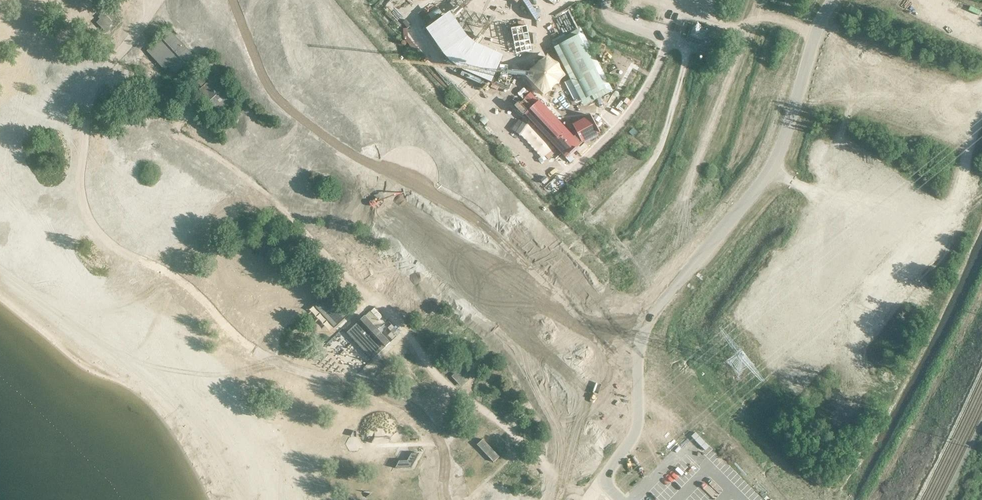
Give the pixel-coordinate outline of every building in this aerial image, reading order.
[(530,18),(539,12),(531,0),(519,0),(530,18)] [(568,5),(547,16),(552,26),(568,18),(574,28),(579,26),(568,5)] [(395,14),(389,18),(397,28),(403,23),(395,14)] [(111,22),(104,15),(100,19),(102,21),(99,24),(105,31),(109,27),(107,26),(111,22)] [(492,21),(483,31),(487,37),(495,39),(500,27),(492,21)] [(579,30),(552,44),(583,106),(611,92),(579,30)] [(193,57),(169,31),(151,48),(152,49),(175,74),(193,57)] [(450,36),(434,49),(457,78),(498,96),(507,76),(470,60),(450,36)] [(550,49),(540,53),(542,58),(552,54),(550,49)] [(541,56),(530,63),(533,67),(543,60),(541,56)] [(431,59),(424,63),(427,68),(434,63),(431,59)] [(207,73),(207,72),(197,82),(197,83),(198,82),(202,86),(201,87),(202,88),(199,90),(209,101),(206,104),(211,110),(214,107),(219,112),(233,100),(212,78),(211,78),(207,74),(207,73)] [(532,108),(523,116),(564,160),(579,146),(578,145),(600,134),(591,116),(571,126),(576,137),(574,138),(539,101),(530,93),(524,99),(532,108)] [(469,115),(479,122),(482,118),(473,111),(469,115)] [(11,176),(19,169),(16,165),(7,173),(11,176)] [(22,189),(31,186),(27,176),(18,180),(22,189)] [(350,314),(342,306),(335,299),(335,298),(334,297),(335,296),(331,291),(330,293),(328,291),(326,293),(313,305),(335,328),(350,314)] [(390,343),(365,316),(347,333),(372,360),(390,343)] [(396,342),(399,339),(391,331),(388,335),(396,342)] [(466,376),(459,369),(455,373),(457,375),(453,378),(460,385),(464,381),(462,379),(466,376)] [(500,458),(483,440),(478,445),(491,459),(495,463),(500,458)] [(399,461),(395,468),(411,468),(419,454),(411,454),(407,461),(399,461)]
